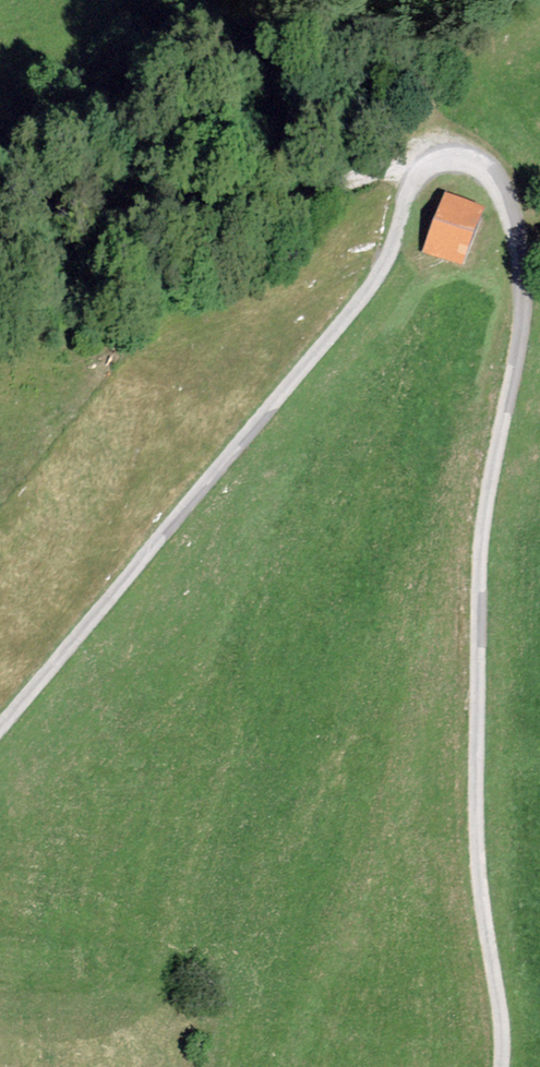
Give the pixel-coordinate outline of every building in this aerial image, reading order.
[(487,214),(452,203),(434,255),(469,267),(487,214)]
